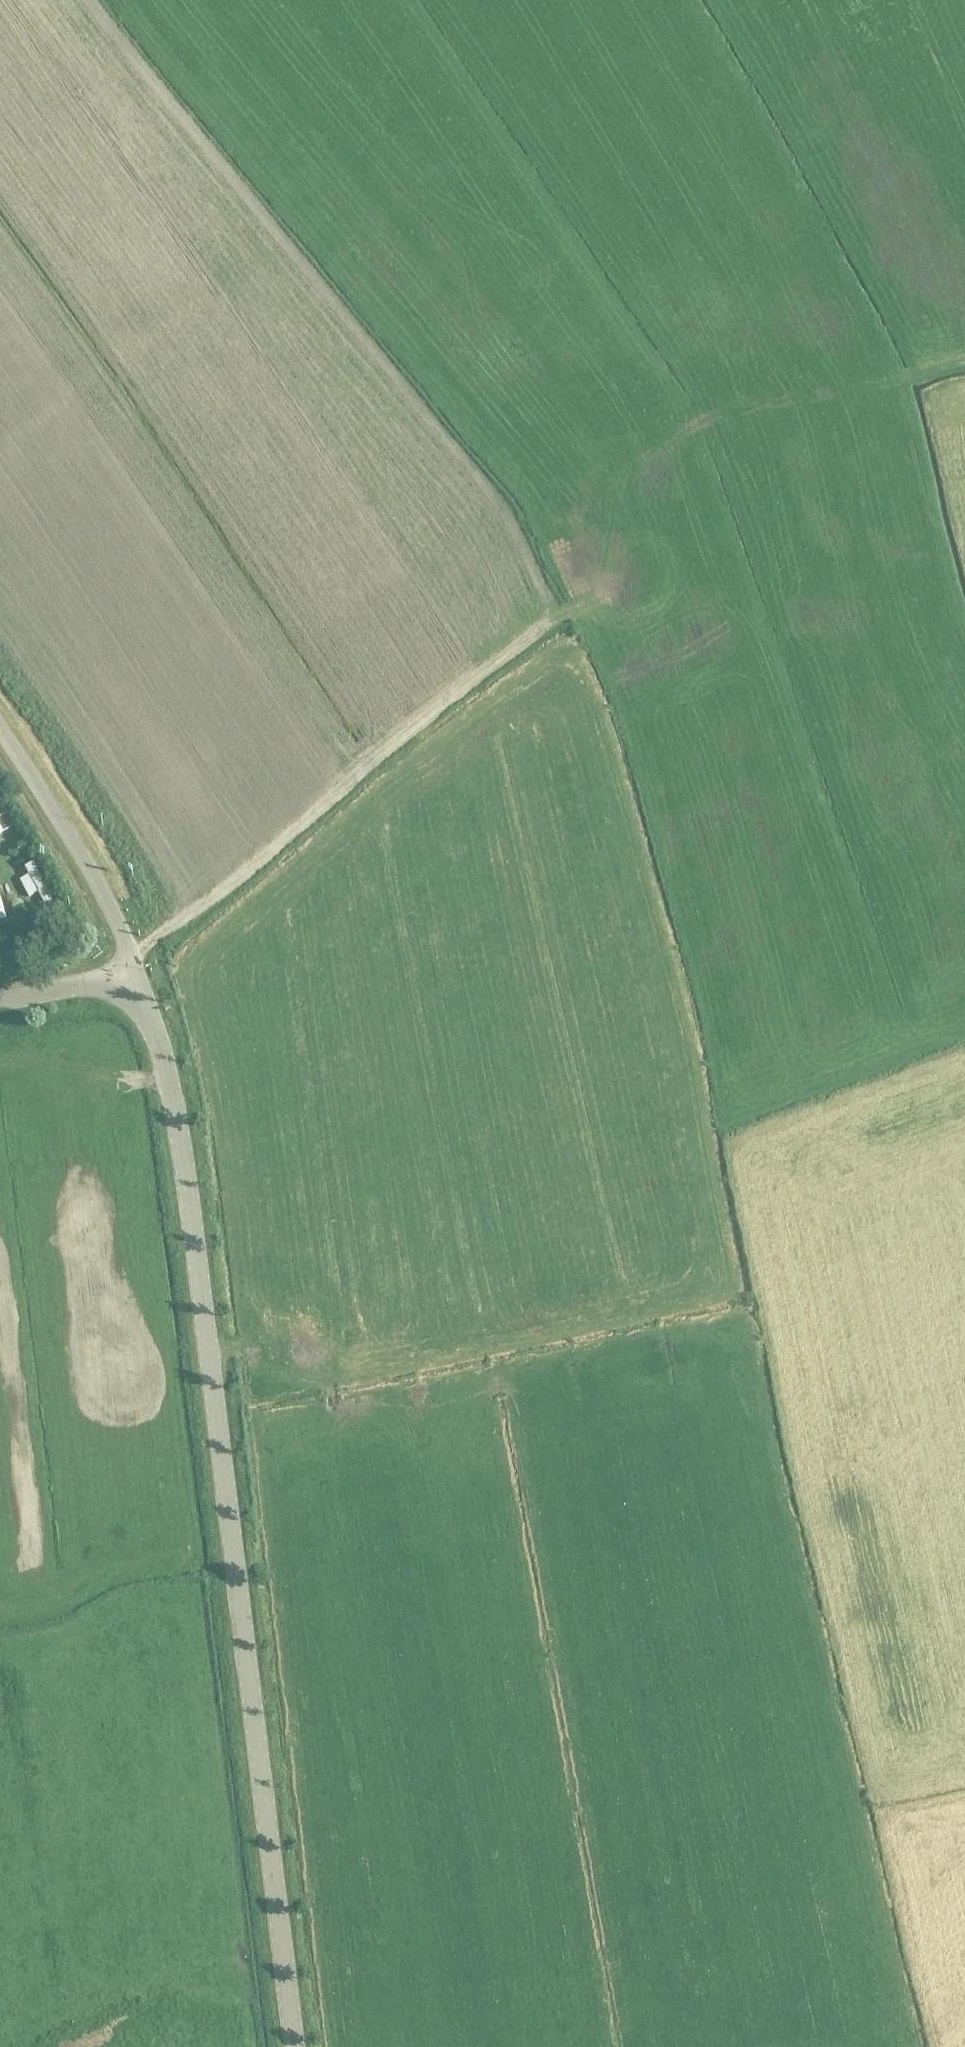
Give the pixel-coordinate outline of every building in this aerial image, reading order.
[(22,864),(13,868),(21,887),(32,882),(36,893),(46,889),(29,850),(18,855),(22,864)]
